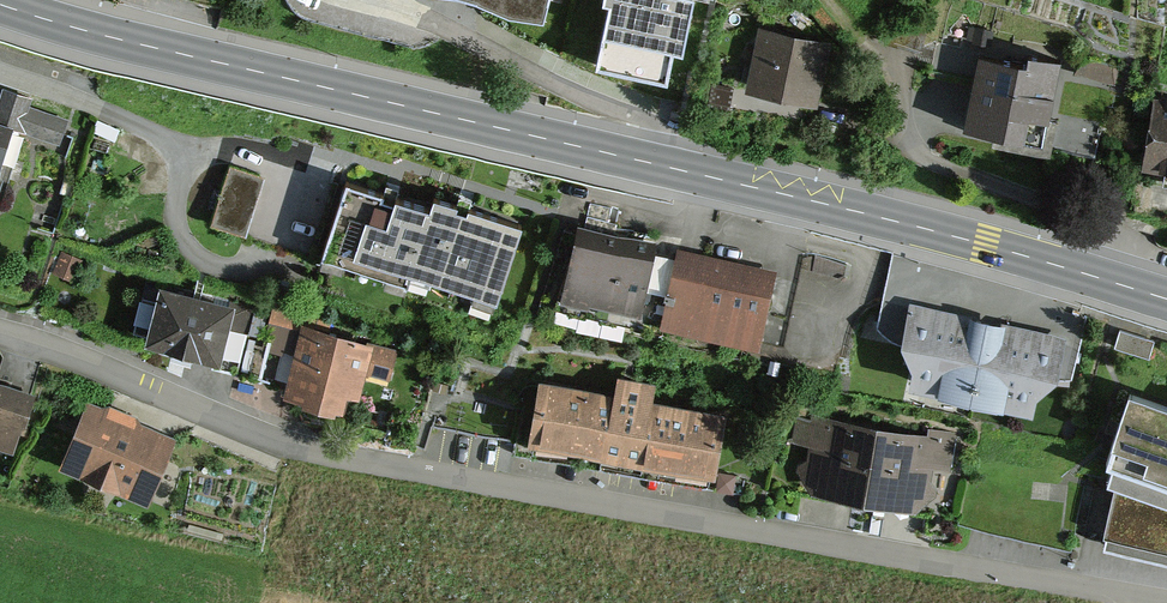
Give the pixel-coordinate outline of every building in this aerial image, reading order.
[(542,31),(550,0),(426,0),(542,31)] [(606,7),(614,9),(601,70),(663,83),(670,53),(680,55),(690,5),(675,2),(676,0),(607,0),(606,7)] [(827,48),(759,35),(748,93),(816,106),(827,48)] [(1070,70),(983,59),(974,130),(1061,142),(1070,70)] [(0,116),(0,206),(14,211),(39,142),(75,154),(85,124),(9,98),(2,117),(0,116)] [(1154,104),(1146,174),(1166,176),(1166,105),(1154,104)] [(262,176),(230,166),(212,221),(244,231),(262,176)] [(430,200),(346,172),(318,256),(406,285),(409,278),(428,284),(431,274),(496,295),(522,217),(434,188),(430,200)] [(652,244),(576,228),(563,291),(639,307),(652,244)] [(770,270),(679,249),(664,315),(755,336),(770,270)] [(262,308),(186,291),(174,345),(249,363),(262,308)] [(1091,340),(938,307),(923,378),(1075,411),(1091,340)] [(315,321),(275,310),(268,339),(298,347),(287,388),(304,392),(343,402),(347,386),(358,389),(364,369),(390,376),(397,351),(313,328),(315,321)] [(1121,330),(1117,349),(1153,356),(1157,338),(1121,330)] [(0,382),(0,442),(36,453),(53,397),(0,382)] [(748,418),(566,386),(555,448),(737,479),(748,418)] [(1126,389),(1108,449),(1113,451),(1108,466),(1116,469),(1103,538),(1166,556),(1166,402),(1126,389)] [(175,433),(86,396),(58,460),(149,498),(175,433)] [(864,493),(878,425),(816,413),(803,481),(864,493)] [(926,505),(939,437),(878,425),(864,493),(926,505)]
